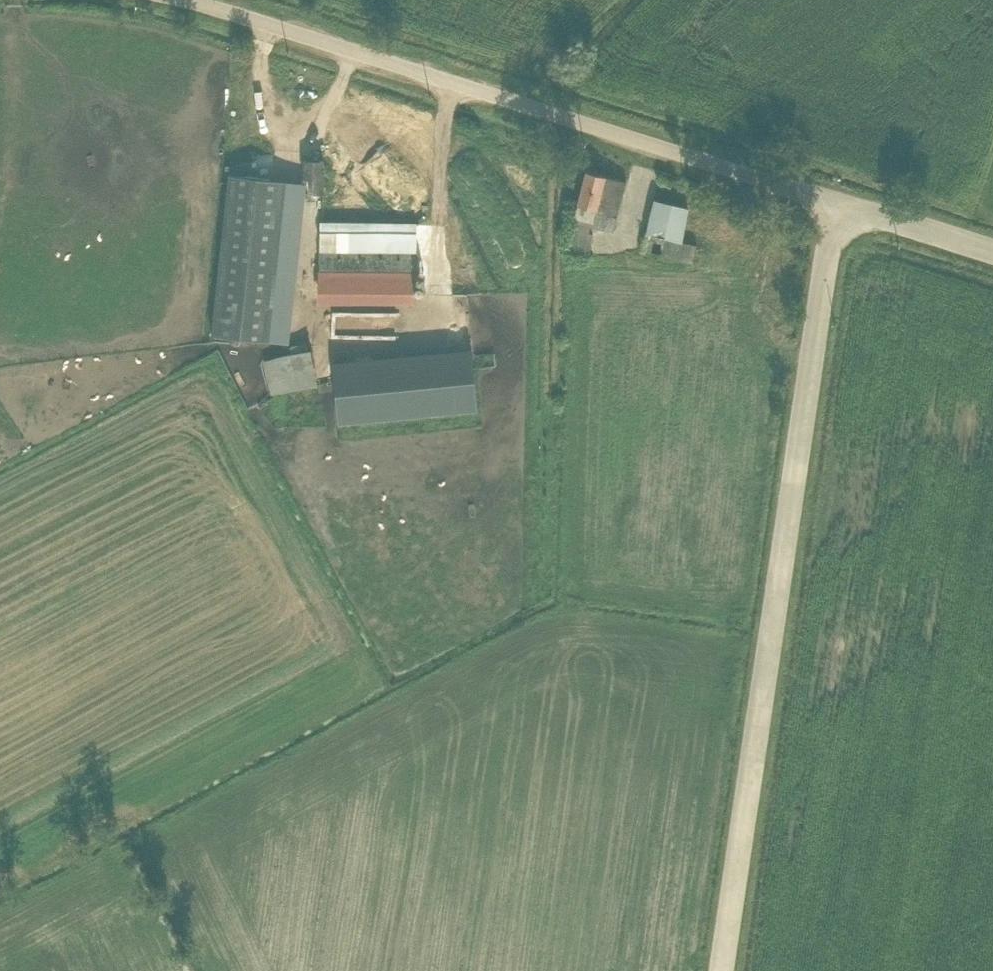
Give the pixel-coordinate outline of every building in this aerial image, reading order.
[(303,193),(324,193),(323,160),(302,160),(303,193)] [(590,227),(613,232),(626,182),(585,171),(573,222),(572,221),(566,251),(588,256),(593,234),(588,233),(590,227)] [(286,181),(228,175),(212,335),(269,340),(286,181)] [(696,209),(654,199),(646,232),(647,233),(642,250),(692,263),(697,244),(702,246),(709,211),(706,210),(706,207),(697,205),(696,209)] [(320,222),(318,302),(414,303),(415,272),(416,272),(417,223),(320,222)] [(340,423),(479,411),(474,346),(334,358),(340,423)] [(270,394),(318,384),(310,348),(264,358),(264,361),(263,361),(270,394)]
